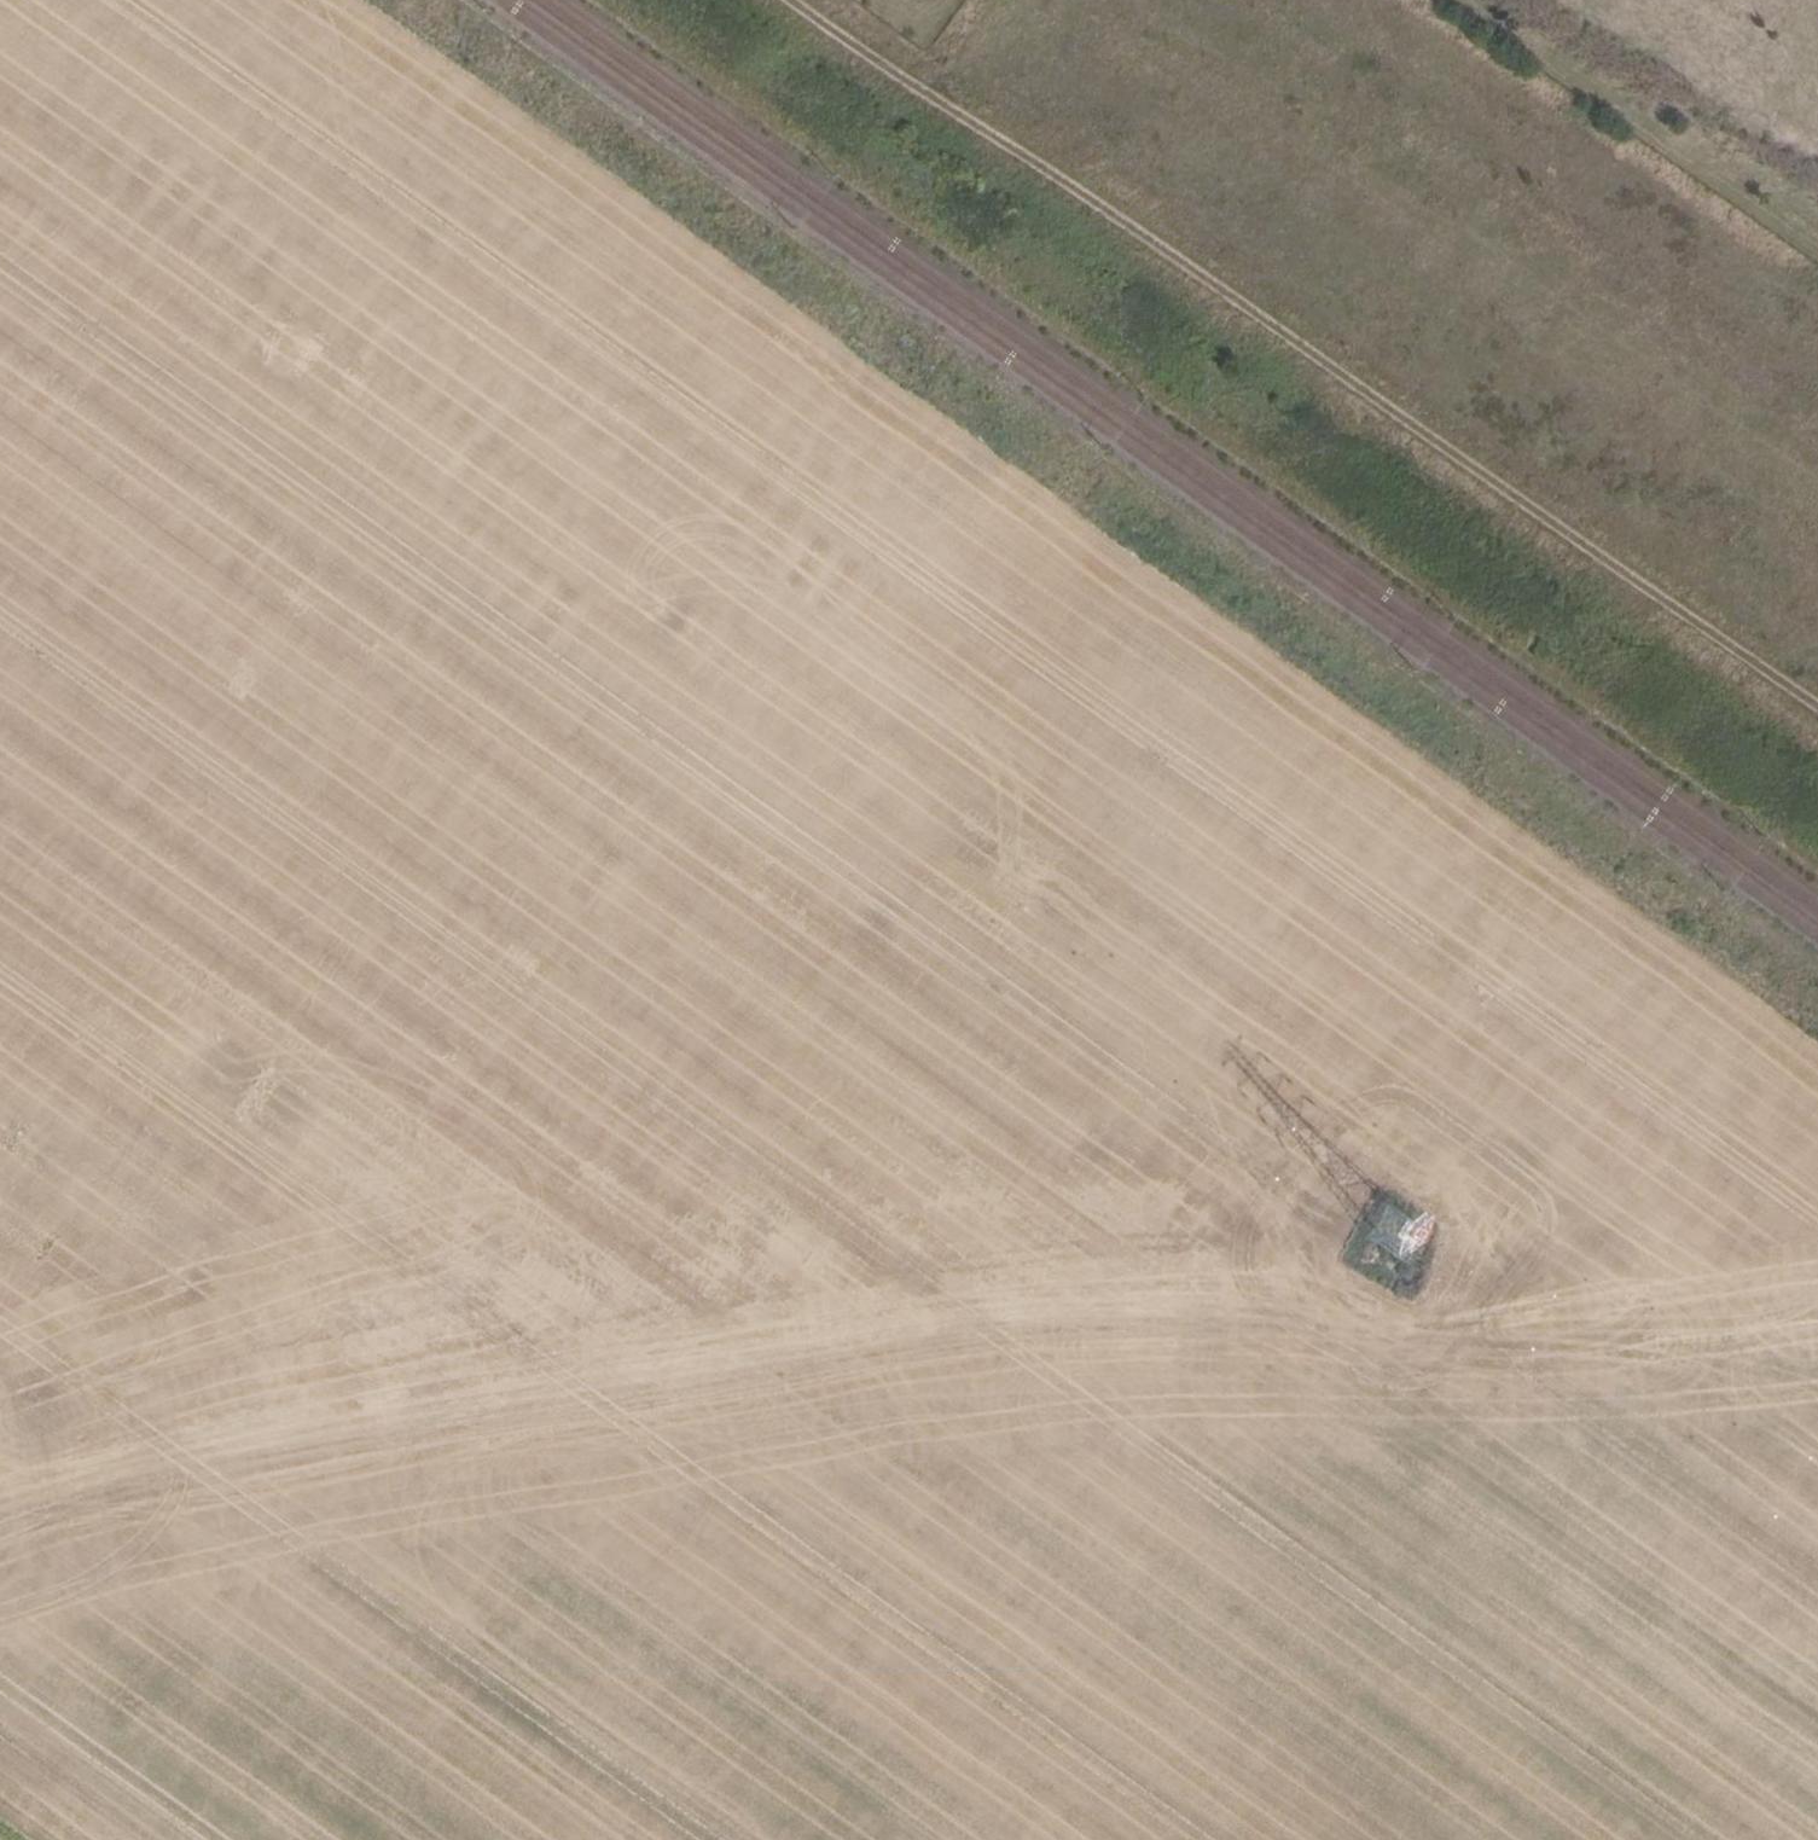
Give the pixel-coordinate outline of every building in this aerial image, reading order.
[(1369,1239),(1401,1253),(1417,1220),(1385,1205),(1369,1239)]
